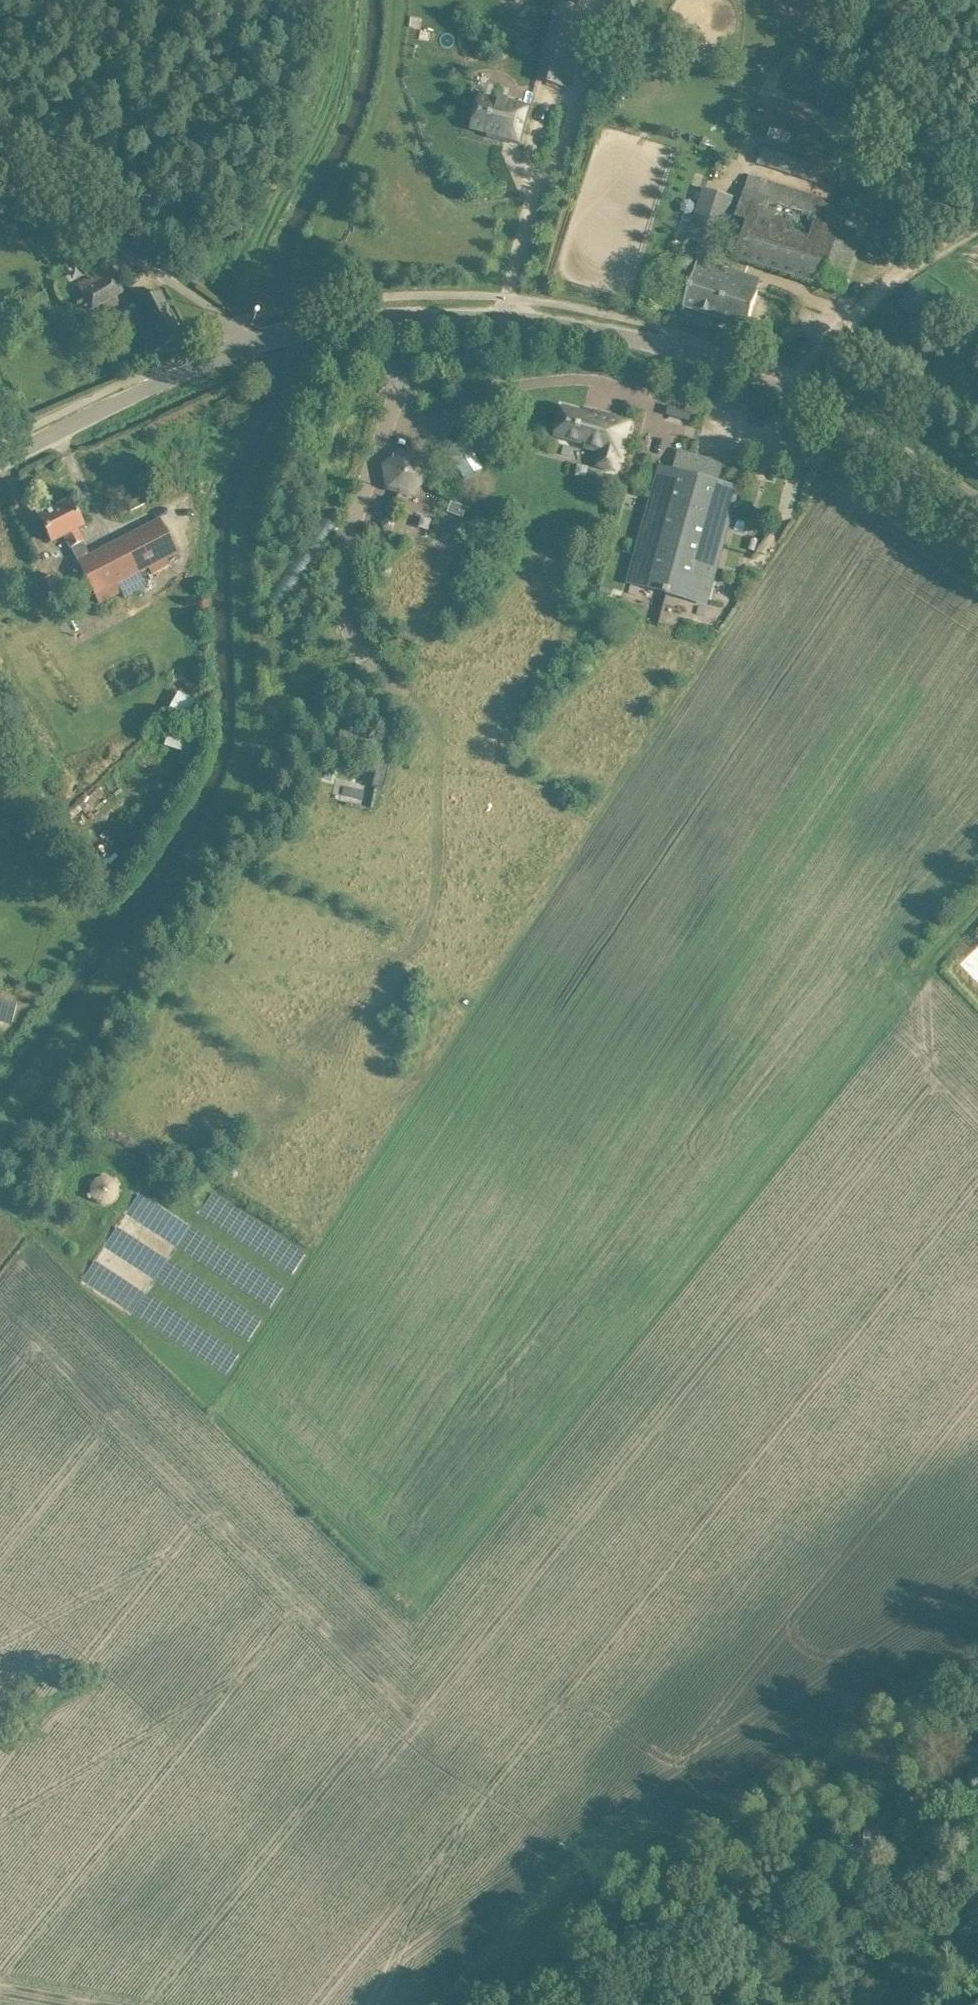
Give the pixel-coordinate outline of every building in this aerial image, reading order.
[(475,113),(471,128),(488,132),(487,136),(505,140),(506,135),(522,139),(530,108),(509,103),(509,102),(499,99),(498,101),(479,96),(478,101),(475,100),(472,113),(475,113)] [(765,137),(757,162),(831,186),(839,161),(765,137)] [(749,175),(736,218),(747,222),(736,256),(822,285),(847,207),(749,175)] [(739,286),(743,275),(709,264),(731,199),(705,190),(689,239),(704,244),(699,260),(684,305),(746,325),(757,292),(739,286)] [(108,267),(76,285),(91,310),(122,291),(108,267)] [(141,300),(130,306),(142,328),(139,330),(150,353),(182,338),(159,291),(141,300)] [(554,436),(573,442),(584,445),(582,449),(609,457),(606,470),(616,473),(631,422),(593,411),(593,414),(562,406),(554,436)] [(399,448),(380,464),(385,489),(409,498),(428,482),(423,456),(399,448)] [(710,589),(737,489),(659,468),(632,568),(653,574),(649,589),(685,599),(690,584),(710,589)] [(69,500),(38,516),(47,534),(51,542),(64,535),(77,529),(83,526),(78,518),(69,500)] [(92,532),(56,551),(62,562),(58,564),(67,583),(93,570),(105,594),(120,586),(112,570),(115,569),(101,542),(98,543),(92,532)] [(52,575),(37,583),(49,606),(63,599),(52,575)] [(187,681),(184,688),(192,692),(195,685),(187,681)] [(173,707),(188,713),(195,696),(179,690),(173,707)] [(170,725),(163,745),(181,751),(177,763),(187,767),(198,735),(170,725)] [(386,785),(391,764),(380,761),(375,783),(386,785)]
